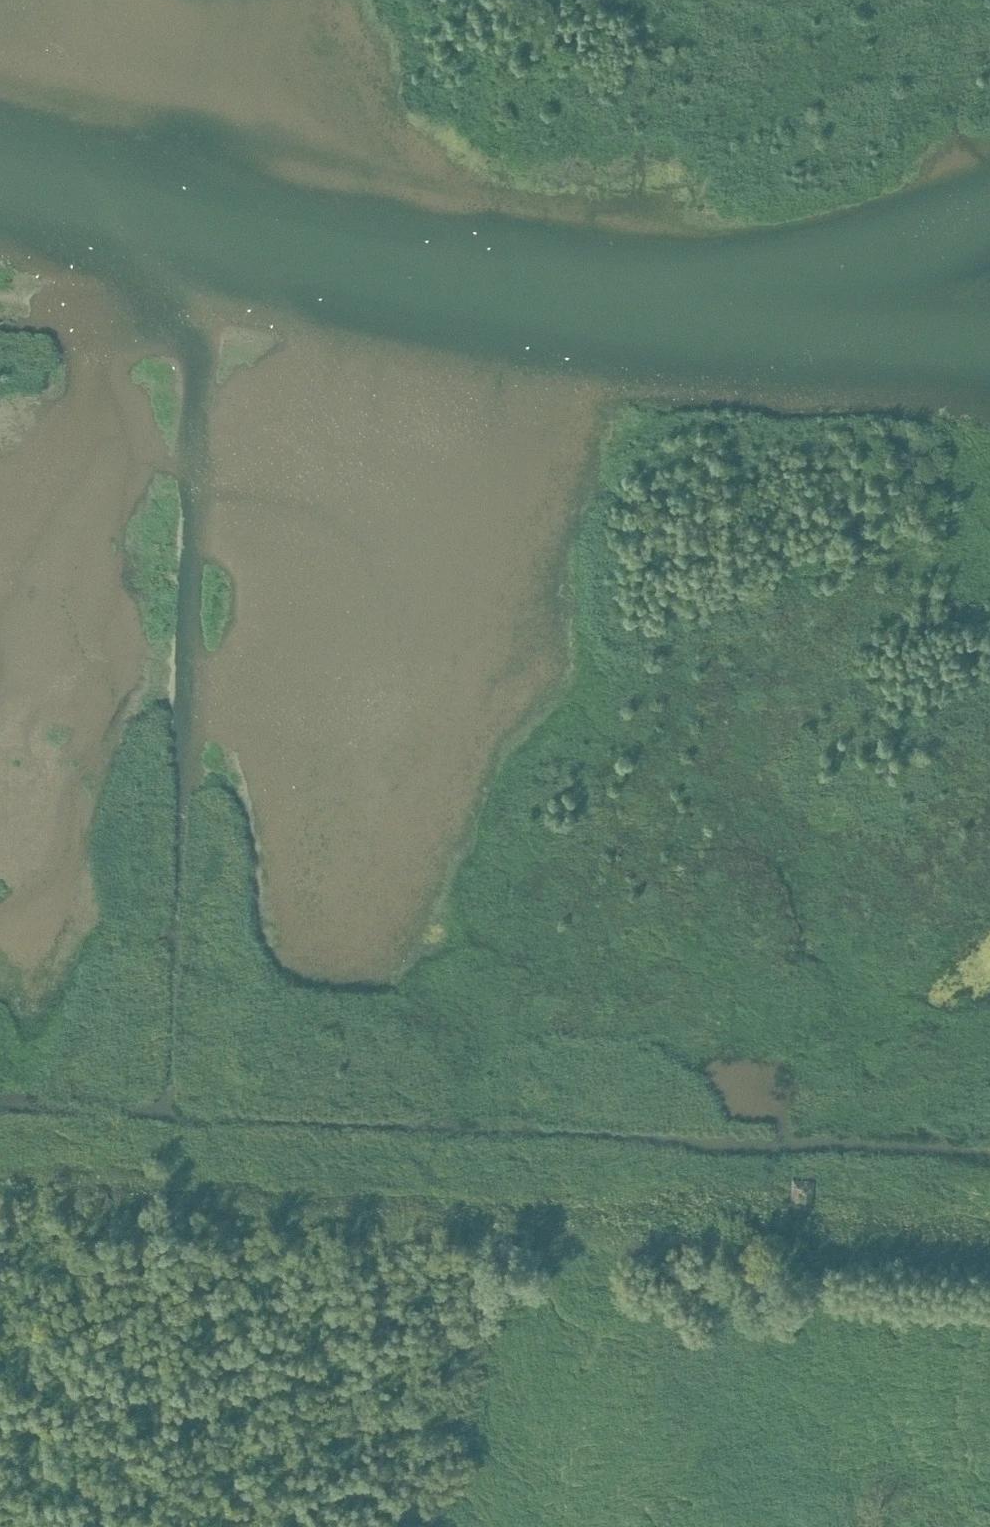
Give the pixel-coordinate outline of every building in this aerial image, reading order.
[(779,1162),(774,1195),(808,1199),(812,1167),(779,1162)]
